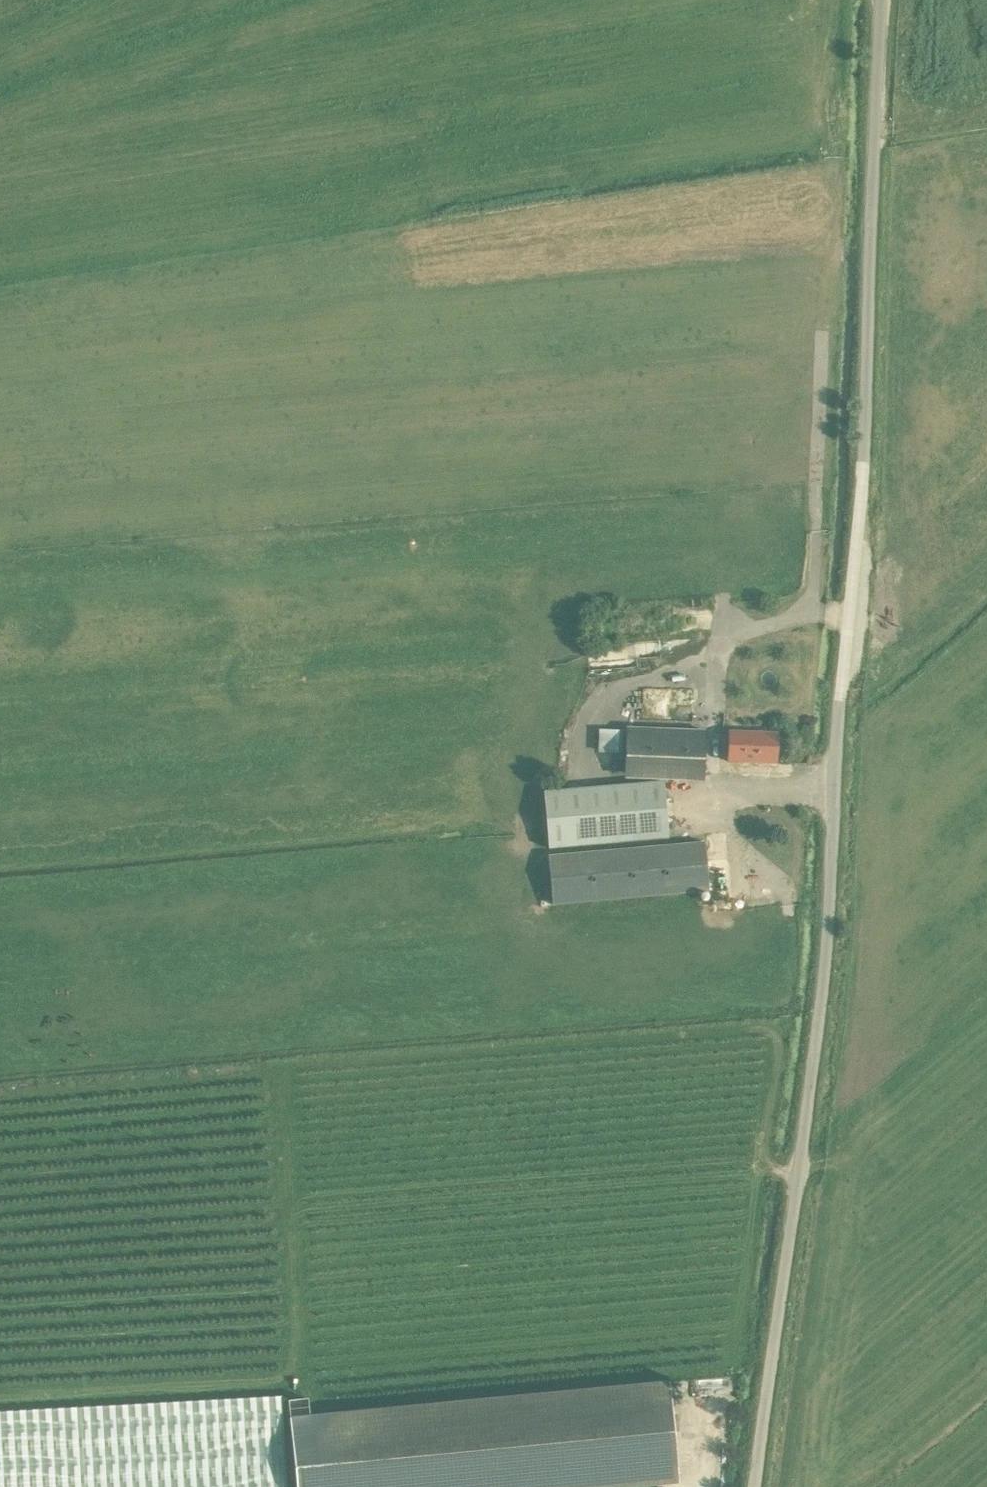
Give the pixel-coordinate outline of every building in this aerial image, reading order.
[(619,751),(620,728),(601,727),(600,750),(619,751)] [(703,772),(705,730),(627,727),(625,769),(703,772)] [(777,763),(778,733),(730,731),(728,761),(777,763)] [(663,781),(543,791),(548,847),(668,837),(663,781)] [(546,855),(550,904),(707,891),(703,842),(546,855)] [(676,1484),(669,1383),(290,1416),(297,1486),(640,1486),(676,1484)] [(283,1394),(0,1409),(0,1486),(288,1486),(283,1394)]
